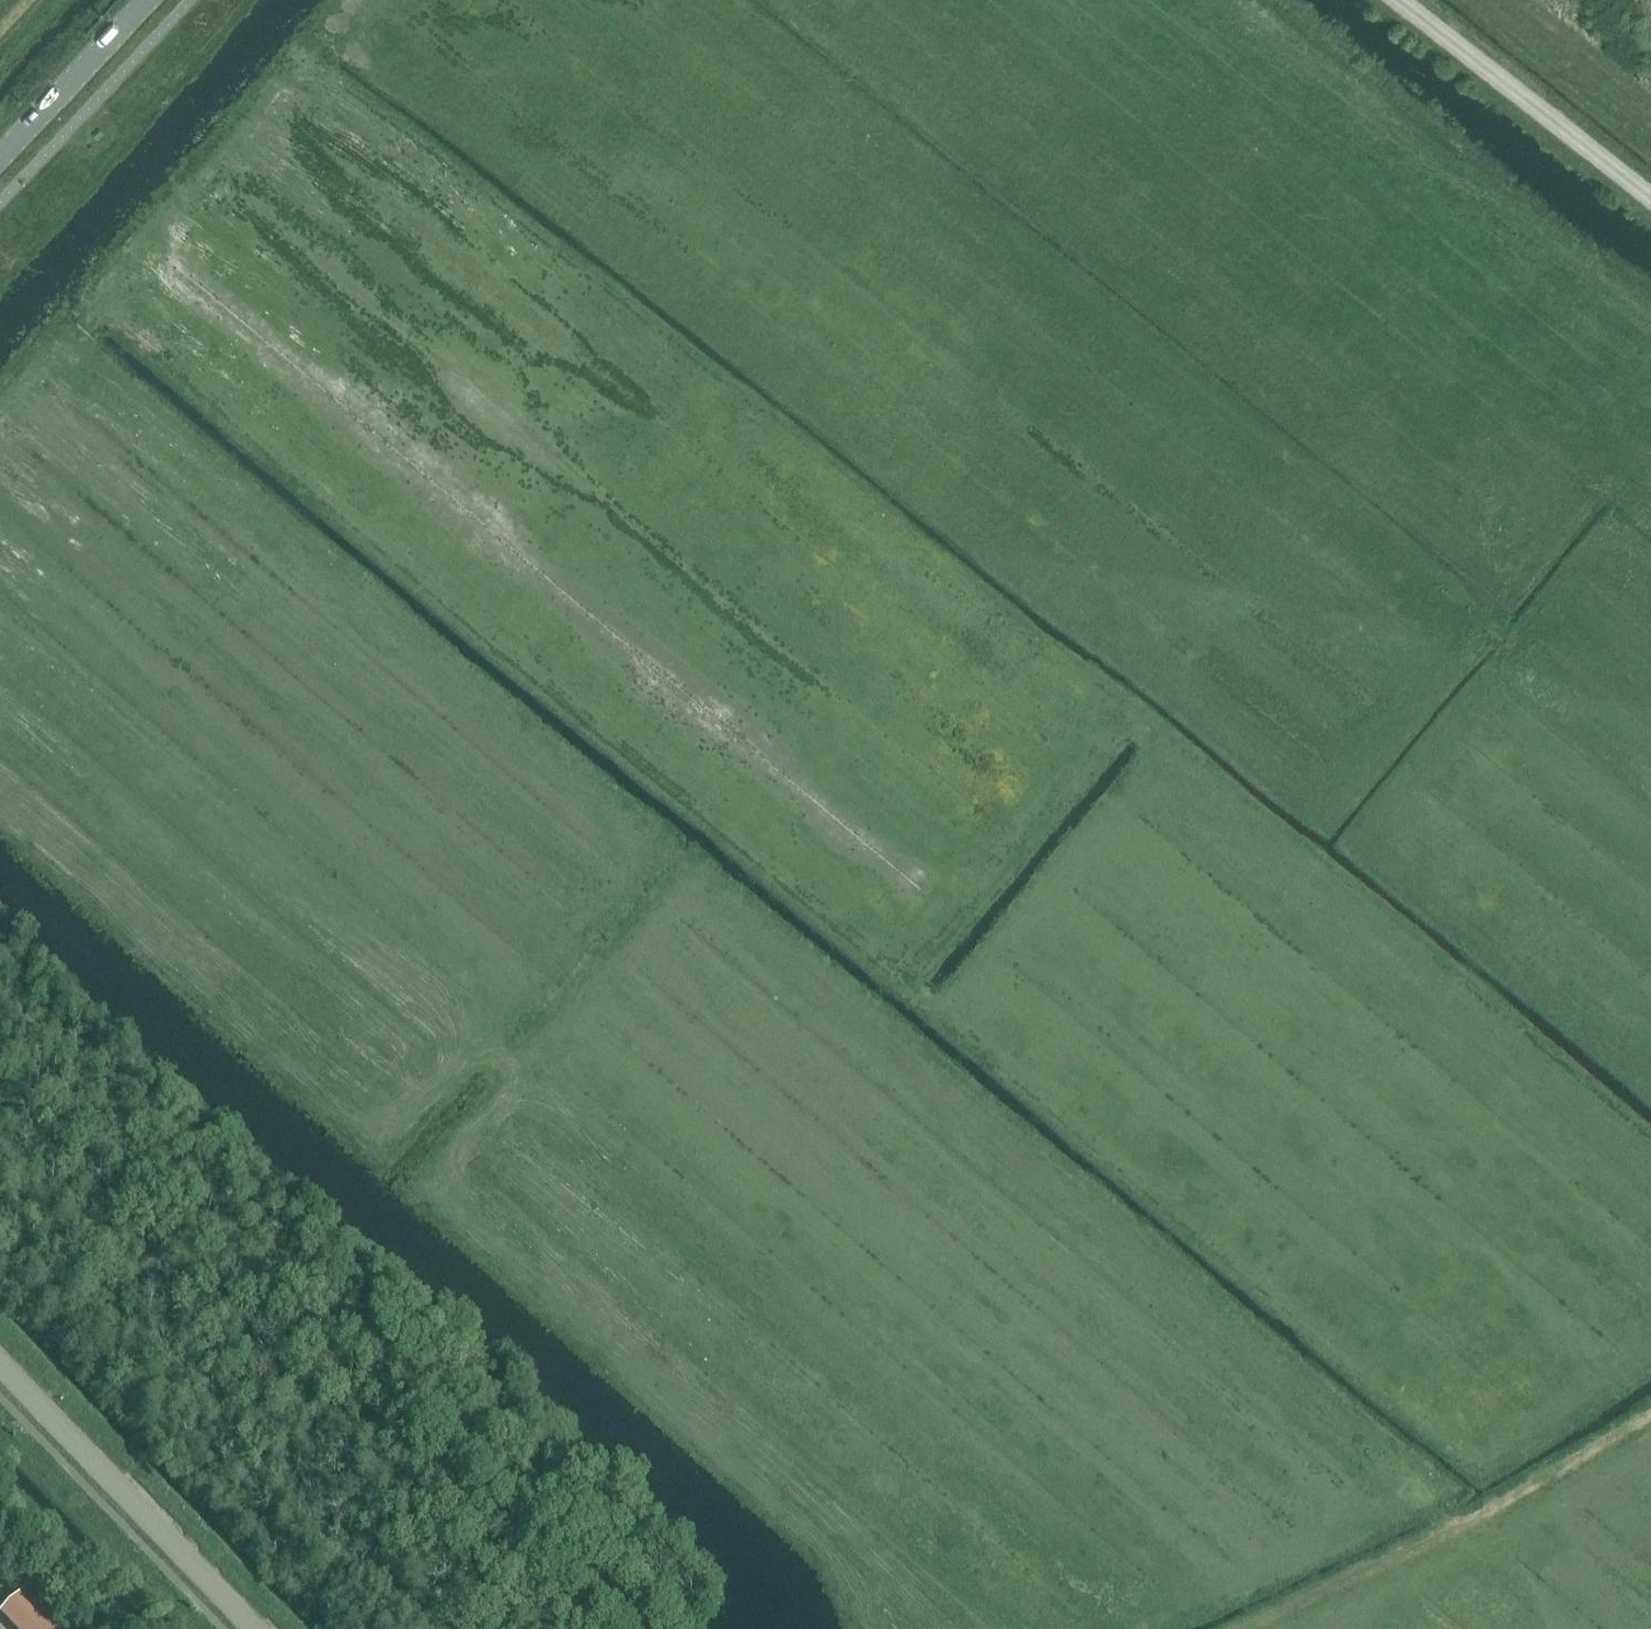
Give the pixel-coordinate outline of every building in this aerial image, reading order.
[(24,1591),(0,1614),(0,1615),(14,1628),(60,1628),(24,1591)]
